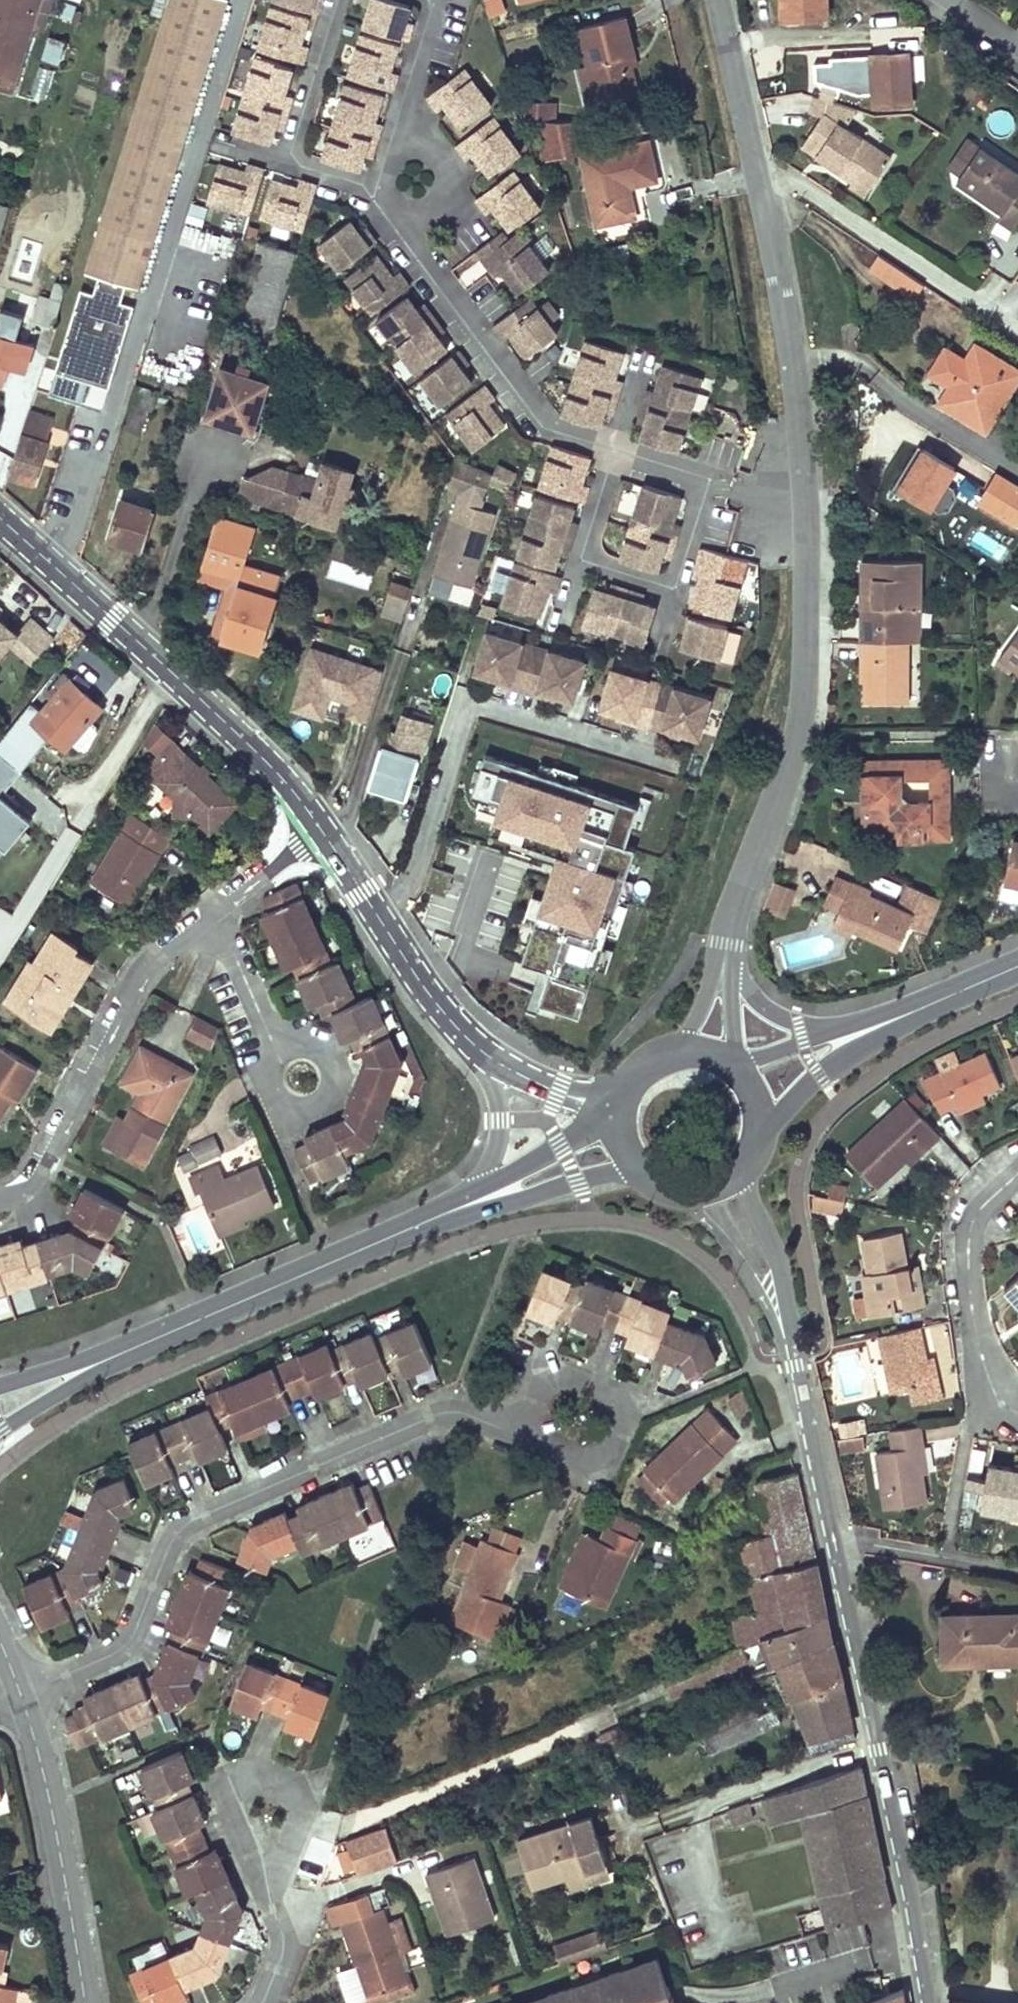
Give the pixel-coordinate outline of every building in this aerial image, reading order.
[(11,90),(40,0),(0,0),(0,86),(11,90)] [(58,372),(108,388),(134,306),(122,303),(127,283),(138,288),(227,0),(170,0),(87,272),(100,276),(95,294),(83,291),(58,372)] [(271,6),(314,20),(320,4),(313,2),(313,0),(273,0),(271,6)] [(506,10),(502,0),(484,0),(491,17),(506,10)] [(783,18),(828,15),(827,0),(783,0),(783,18)] [(370,2),(361,33),(404,46),(409,32),(401,29),(406,13),(370,2)] [(269,13),(256,56),(299,70),(304,53),(297,51),(306,24),(269,13)] [(580,68),(589,103),(637,92),(632,72),(628,55),(634,53),(626,17),(579,29),(587,66),(580,68)] [(48,35),(43,59),(60,62),(65,39),(48,35)] [(345,82),(388,96),(394,80),(386,77),(394,51),(359,40),(345,82)] [(628,55),(632,72),(639,70),(634,53),(628,55)] [(909,54),(830,57),(831,79),(873,77),(875,105),(911,104),(909,54)] [(457,56),(422,85),(432,99),(439,94),(456,115),(485,91),(457,56)] [(254,62),(232,132),(269,144),(273,132),(281,134),(291,101),(283,99),(292,74),(254,62)] [(322,160),(358,171),(362,158),(369,161),(379,128),(371,125),(379,101),(343,90),(322,160)] [(846,128),(857,110),(817,98),(811,108),(824,116),(805,147),(836,166),(837,165),(844,169),(840,174),(854,182),(858,177),(872,185),(890,155),(846,128)] [(557,105),(523,103),(529,121),(539,120),(555,120),(557,105)] [(485,106),(449,134),(460,147),(465,143),(482,164),(511,141),(485,106)] [(539,120),(548,158),(584,150),(578,121),(555,120),(539,120)] [(583,157),(597,226),(636,217),(631,186),(658,180),(649,142),(583,157)] [(957,181),(1002,211),(997,218),(1012,228),(1017,220),(1017,176),(978,149),(957,181)] [(505,160),(470,188),(481,202),(487,198),(504,218),(534,195),(505,160)] [(207,201),(251,214),(264,172),(246,167),(244,173),(218,165),(207,201)] [(837,165),(836,166),(834,170),(840,174),(844,169),(837,165)] [(858,177),(854,182),(851,187),(865,196),(872,185),(858,177)] [(274,182),(262,217),(305,229),(318,189),(303,184),(301,191),(274,182)] [(0,206),(0,235),(9,209),(0,206)] [(349,217),(317,242),(338,269),(374,241),(365,228),(360,231),(349,217)] [(500,271),(517,292),(547,269),(540,260),(529,246),(517,231),(507,239),(499,230),(474,250),(493,275),(500,271)] [(552,249),(542,236),(529,246),(540,260),(552,249)] [(262,336),(268,331),(277,326),(299,252),(260,241),(236,327),(262,336)] [(377,254),(345,278),(371,314),(409,286),(398,272),(393,275),(377,254)] [(926,284),(879,254),(870,269),(916,300),(926,284)] [(41,295),(33,321),(53,329),(67,285),(56,282),(50,298),(41,295)] [(376,320),(415,372),(415,371),(446,348),(438,336),(443,331),(422,304),(417,309),(407,296),(376,320)] [(528,297),(493,325),(503,339),(510,335),(525,354),(555,332),(548,323),(535,306),(528,297)] [(558,314),(546,299),(535,306),(548,323),(558,314)] [(0,334),(0,385),(2,385),(9,364),(26,371),(34,344),(0,334)] [(588,342),(563,417),(601,428),(605,414),(611,415),(624,380),(617,377),(624,354),(588,342)] [(1005,362),(977,344),(974,349),(1002,367),(1005,362)] [(985,431),(1017,379),(1017,370),(1005,362),(1002,367),(974,349),(967,360),(955,352),(930,389),(944,397),(941,403),(985,431)] [(457,350),(420,378),(440,406),(471,382),(462,370),(469,365),(457,350)] [(647,426),(642,441),(679,452),(703,378),(666,366),(658,389),(651,387),(639,424),(647,426)] [(269,381),(223,368),(206,420),(227,428),(229,423),(253,431),(269,381)] [(733,374),(728,388),(741,392),(745,378),(733,374)] [(484,386),(447,413),(446,414),(474,450),(504,427),(488,404),(495,399),(484,386)] [(139,387),(125,431),(142,436),(150,412),(153,412),(159,394),(139,387)] [(28,410),(8,474),(33,482),(52,418),(28,410)] [(943,488),(954,468),(924,449),(903,484),(896,481),(892,490),(904,497),(908,491),(937,511),(949,491),(943,488)] [(553,451),(539,493),(540,493),(583,507),(588,490),(581,488),(589,463),(553,451)] [(484,494),(491,475),(457,459),(448,483),(484,494)] [(511,488),(517,472),(498,464),(492,481),(511,488)] [(262,501),(298,512),(303,495),(244,477),(238,494),(240,495),(237,503),(259,510),(262,501)] [(981,502),(1017,526),(1017,523),(1017,491),(996,478),(981,502)] [(643,489),(620,561),(657,573),(662,559),(670,561),(681,526),(674,524),(681,502),(643,489)] [(124,499),(112,538),(145,549),(157,510),(124,499)] [(537,499),(518,560),(554,572),(559,558),(565,560),(577,527),(570,525),(574,511),(537,499)] [(313,502),(308,519),(326,524),(331,508),(313,502)] [(254,526),(216,515),(196,579),(227,588),(213,635),(260,649),(282,575),(244,563),(254,526)] [(473,588),(491,530),(456,518),(436,576),(445,578),(469,586),(473,588)] [(701,582),(693,607),(730,617),(742,575),(727,570),(731,558),(702,550),(693,580),(701,582)] [(727,570),(742,575),(746,562),(731,558),(727,570)] [(862,623),(862,643),(907,643),(920,643),(921,561),(862,560),(862,600),(870,600),(871,624),(862,623)] [(516,566),(502,608),(539,620),(547,594),(554,597),(559,579),(516,566)] [(469,586),(445,578),(441,595),(463,604),(469,586)] [(414,587),(393,581),(382,614),(403,620),(414,587)] [(608,594),(593,590),(582,625),(646,646),(658,610),(643,605),(645,599),(610,587),(608,594)] [(870,600),(862,600),(862,623),(871,624),(870,600)] [(683,613),(678,633),(686,635),(682,649),(718,659),(719,654),(734,658),(742,629),(683,613)] [(7,644),(31,664),(50,641),(25,620),(14,633),(0,621),(0,652),(7,644)] [(999,657),(1017,671),(1017,631),(999,657)] [(574,699),(584,661),(488,633),(477,671),(511,680),(512,677),(527,681),(541,685),(540,689),(574,699)] [(867,684),(866,703),(908,703),(907,643),(862,643),(862,661),(866,662),(867,684)] [(293,707),(323,717),(330,695),(353,702),(348,715),(368,721),(384,672),(312,648),(293,707)] [(710,698),(614,670),(603,707),(636,717),(637,713),(667,722),(666,726),(699,735),(710,698)] [(81,692),(69,681),(66,685),(78,696),(81,692)] [(63,748),(99,708),(81,692),(78,696),(66,685),(32,722),(24,715),(0,742),(0,767),(7,774),(31,747),(30,745),(42,731),(63,748)] [(382,746),(370,785),(408,797),(438,703),(412,693),(400,729),(396,743),(387,739),(385,747),(382,746)] [(391,726),(387,739),(396,743),(400,729),(391,726)] [(194,816),(209,831),(236,805),(173,742),(156,757),(149,771),(174,798),(175,803),(187,817),(194,816)] [(638,806),(486,754),(472,795),(481,797),(500,804),(497,814),(491,831),(558,854),(522,961),(541,967),(550,971),(539,1002),(580,1016),(635,848),(625,845),(631,827),(638,806)] [(901,759),(863,759),(864,817),(887,837),(951,838),(950,796),(929,796),(929,801),(901,802),(901,776),(901,759)] [(921,777),(920,759),(901,759),(901,776),(921,777)] [(950,759),(920,759),(921,777),(928,777),(950,777),(950,759)] [(950,796),(950,777),(928,777),(929,796),(950,796)] [(641,830),(652,799),(642,795),(638,806),(631,827),(641,830)] [(500,804),(481,797),(478,807),(497,814),(500,804)] [(187,817),(175,803),(175,817),(187,817)] [(129,901),(171,838),(132,814),(91,877),(129,901)] [(864,817),(864,838),(887,837),(864,817)] [(1004,882),(1017,885),(1017,840),(1014,840),(1004,882)] [(834,922),(853,932),(857,925),(899,945),(909,922),(927,932),(942,900),(908,884),(897,905),(870,894),(873,888),(837,874),(823,903),(839,911),(834,922)] [(788,887),(774,880),(765,901),(763,907),(776,913),(788,887)] [(332,963),(296,882),(261,897),(267,910),(262,912),(286,969),(293,966),(298,979),(309,1006),(317,1003),(323,1017),(332,1013),(337,1025),(343,1040),(351,1038),(356,1051),(363,1048),(369,1062),(367,1067),(362,1066),(345,1112),(351,1116),(312,1132),(315,1139),(294,1149),(295,1152),(308,1182),(350,1164),(344,1151),(369,1140),(400,1062),(371,995),(357,1002),(339,960),(332,963)] [(32,996),(21,1013),(41,1026),(64,990),(72,994),(91,964),(73,953),(75,949),(51,934),(32,963),(29,961),(14,984),(32,996)] [(539,1002),(550,971),(541,967),(526,1009),(536,1013),(539,1002)] [(32,996),(14,984),(4,1001),(21,1013),(32,996)] [(64,990),(41,1026),(49,1030),(72,994),(64,990)] [(211,1050),(218,1030),(195,1017),(185,1036),(211,1050)] [(0,1045),(0,1119),(10,1103),(14,1097),(19,1099),(39,1070),(0,1045)] [(157,1056),(141,1048),(122,1083),(142,1093),(127,1120),(112,1147),(142,1164),(184,1085),(175,1080),(178,1073),(155,1060),(157,1056)] [(982,1092),(1001,1083),(985,1050),(960,1062),(941,1070),(942,1073),(923,1081),(943,1111),(955,1106),(982,1092)] [(960,1062),(955,1050),(936,1058),(941,1070),(960,1062)] [(189,1074),(157,1056),(155,1060),(178,1073),(175,1080),(184,1085),(189,1074)] [(982,1092),(955,1106),(959,1114),(987,1099),(982,1092)] [(19,1099),(14,1097),(10,1103),(15,1106),(19,1099)] [(940,1133),(907,1098),(893,1110),(923,1139),(928,1144),(940,1133)] [(893,1110),(848,1153),(876,1184),(905,1157),(923,1139),(893,1110)] [(103,1143),(112,1147),(127,1120),(118,1114),(103,1143)] [(923,1139),(905,1157),(909,1162),(928,1144),(923,1139)] [(211,1145),(182,1157),(188,1170),(216,1159),(211,1145)] [(242,1218),(273,1204),(257,1164),(225,1178),(219,1166),(190,1178),(196,1193),(202,1190),(217,1228),(242,1218)] [(831,1185),(827,1199),(845,1202),(847,1188),(831,1185)] [(48,1276),(48,1272),(75,1264),(87,1272),(122,1209),(83,1187),(68,1215),(75,1219),(69,1230),(23,1244),(21,1238),(13,1240),(0,1244),(0,1290),(48,1276)] [(845,1202),(827,1199),(825,1210),(842,1214),(845,1202)] [(242,1218),(217,1228),(220,1234),(245,1223),(242,1218)] [(864,1275),(872,1319),(925,1306),(922,1291),(912,1294),(907,1265),(901,1232),(864,1239),(870,1273),(864,1275)] [(907,1265),(912,1294),(922,1291),(917,1264),(907,1265)] [(583,1286),(543,1270),(527,1310),(555,1321),(557,1315),(570,1320),(571,1319),(599,1331),(601,1325),(628,1335),(626,1341),(667,1358),(676,1361),(678,1357),(682,1359),(689,1374),(717,1360),(704,1336),(667,1319),(671,1310),(586,1279),(583,1286)] [(1006,1288),(1017,1302),(1017,1277),(1006,1288)] [(208,1408),(128,1442),(132,1453),(144,1483),(173,1471),(171,1465),(195,1453),(199,1460),(227,1448),(219,1429),(233,1423),(236,1430),(290,1407),(287,1399),(312,1389),(316,1395),(344,1384),(344,1383),(356,1378),(359,1384),(388,1372),(388,1371),(400,1367),(403,1373),(431,1361),(414,1321),(374,1338),(371,1332),(330,1349),(327,1344),(204,1396),(208,1408)] [(925,1357),(918,1327),(879,1334),(893,1391),(911,1388),(914,1402),(942,1396),(939,1379),(931,1382),(925,1357)] [(933,1355),(925,1357),(931,1382),(939,1379),(933,1355)] [(741,1390),(727,1396),(737,1416),(750,1410),(741,1390)] [(673,1499),(737,1439),(708,1409),(645,1469),(669,1497),(673,1499)] [(862,1421),(840,1422),(841,1450),(863,1449),(862,1421)] [(877,1453),(885,1508),(925,1503),(921,1473),(917,1447),(923,1446),(920,1426),(890,1430),(893,1451),(877,1453)] [(917,1447),(921,1473),(928,1473),(923,1446),(917,1447)] [(982,1507),(1017,1513),(1017,1462),(1016,1468),(991,1463),(988,1476),(985,1488),(982,1507)] [(669,1497),(645,1469),(635,1478),(661,1505),(669,1497)] [(755,1490),(798,1480),(795,1470),(756,1478),(755,1490)] [(988,1476),(968,1473),(966,1485),(985,1488),(988,1476)] [(64,1567),(23,1585),(40,1625),(68,1612),(66,1606),(79,1601),(77,1594),(102,1583),(95,1568),(99,1563),(102,1564),(117,1528),(121,1519),(116,1516),(119,1512),(133,1506),(122,1479),(95,1490),(64,1567)] [(766,1537),(774,1568),(815,1559),(798,1480),(755,1490),(766,1537)] [(252,1521),(239,1557),(266,1567),(272,1552),(298,1541),(301,1549),(382,1516),(369,1484),(354,1489),(351,1483),(297,1504),(300,1511),(287,1516),(284,1510),(252,1521)] [(636,1538),(642,1524),(614,1512),(608,1525),(636,1538)] [(589,1534),(565,1587),(604,1604),(636,1538),(608,1525),(605,1524),(599,1538),(589,1534)] [(495,1526),(489,1542),(516,1552),(521,1536),(495,1526)] [(565,1587),(589,1534),(583,1531),(559,1584),(565,1587)] [(774,1568),(766,1537),(743,1542),(750,1574),(774,1568)] [(489,1542),(483,1539),(481,1542),(468,1538),(458,1562),(470,1567),(450,1620),(497,1639),(511,1604),(501,1599),(494,1596),(506,1567),(513,1569),(519,1554),(516,1552),(489,1542)] [(87,1703),(101,1736),(167,1708),(198,1696),(191,1680),(201,1653),(204,1654),(235,1572),(200,1558),(195,1570),(189,1568),(166,1624),(173,1626),(154,1674),(141,1679),(139,1672),(84,1696),(87,1703)] [(825,1614),(815,1559),(774,1568),(750,1574),(759,1610),(732,1614),(737,1646),(742,1644),(766,1633),(825,1614)] [(501,1599),(513,1569),(506,1567),(494,1596),(501,1599)] [(830,1640),(825,1614),(766,1633),(778,1662),(830,1640)] [(942,1615),(942,1664),(1017,1661),(1017,1614),(942,1615)] [(841,1678),(830,1640),(778,1662),(790,1690),(754,1705),(752,1699),(696,1721),(701,1735),(774,1706),(795,1696),(841,1678)] [(737,1646),(663,1678),(668,1690),(747,1657),(742,1644),(737,1646)] [(314,1734),(330,1694),(248,1661),(231,1703),(260,1713),(262,1707),(289,1717),(286,1723),(314,1734)] [(855,1739),(841,1678),(795,1696),(801,1712),(792,1715),(796,1729),(807,1726),(810,1737),(795,1741),(801,1757),(855,1739)] [(101,1736),(87,1703),(73,1709),(75,1713),(88,1742),(101,1736)] [(774,1706),(701,1735),(708,1751),(780,1719),(774,1706)] [(88,1742),(75,1713),(63,1718),(76,1747),(88,1742)] [(599,1733),(602,1739),(621,1731),(619,1725),(599,1733)] [(184,1750),(141,1767),(160,1806),(152,1810),(187,1893),(198,1889),(209,1914),(195,1945),(129,1973),(143,2002),(152,2002),(159,2000),(160,2002),(167,2002),(188,1994),(185,1986),(196,1981),(219,1968),(245,1905),(216,1848),(209,1850),(196,1824),(204,1820),(189,1780),(196,1777),(184,1750)] [(891,1908),(861,1765),(763,1797),(771,1824),(802,1814),(828,1928),(889,1909),(891,1908)] [(749,1802),(726,1808),(731,1824),(753,1816),(749,1802)] [(594,1815),(520,1841),(536,1884),(569,1872),(572,1880),(612,1866),(594,1815)] [(385,1824),(347,1837),(356,1872),(397,1859),(385,1824)] [(490,1919),(469,1853),(423,1868),(429,1888),(435,1885),(440,1903),(434,1905),(445,1935),(490,1919)] [(429,1888),(434,1905),(440,1903),(435,1885),(429,1888)] [(345,1920),(369,1997),(408,1983),(384,1907),(375,1910),(366,1890),(329,1903),(335,1923),(345,1920)] [(2,1964),(10,1966),(16,1942),(0,1939),(0,1972),(2,1964)] [(669,1993),(656,1956),(598,1976),(601,1985),(577,1993),(574,1984),(546,1994),(549,2002),(548,2002),(672,2002),(669,1993)] [(601,1985),(598,1976),(574,1984),(577,1993),(601,1985)] [(24,1985),(0,1979),(0,2002),(20,2002),(24,1985)] [(849,2002),(906,2002),(903,1991),(849,2002)] [(521,2002),(548,2002),(549,2002),(546,1994),(521,2002)]
